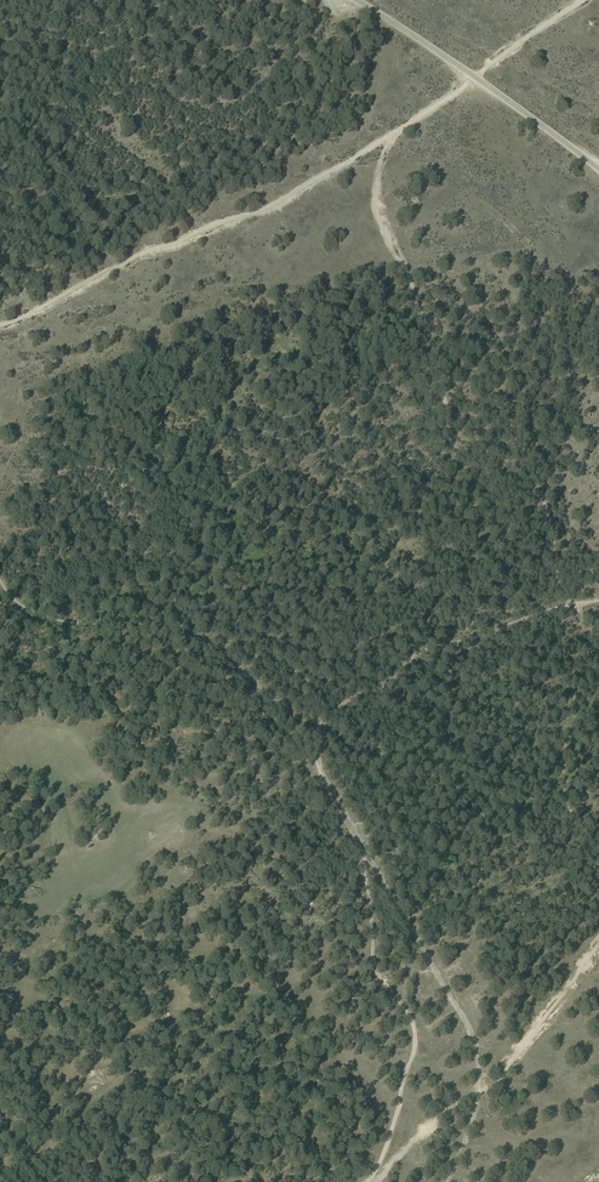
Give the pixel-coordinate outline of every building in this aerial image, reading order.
[(36,704),(26,710),(28,714),(39,708),(36,704)]
